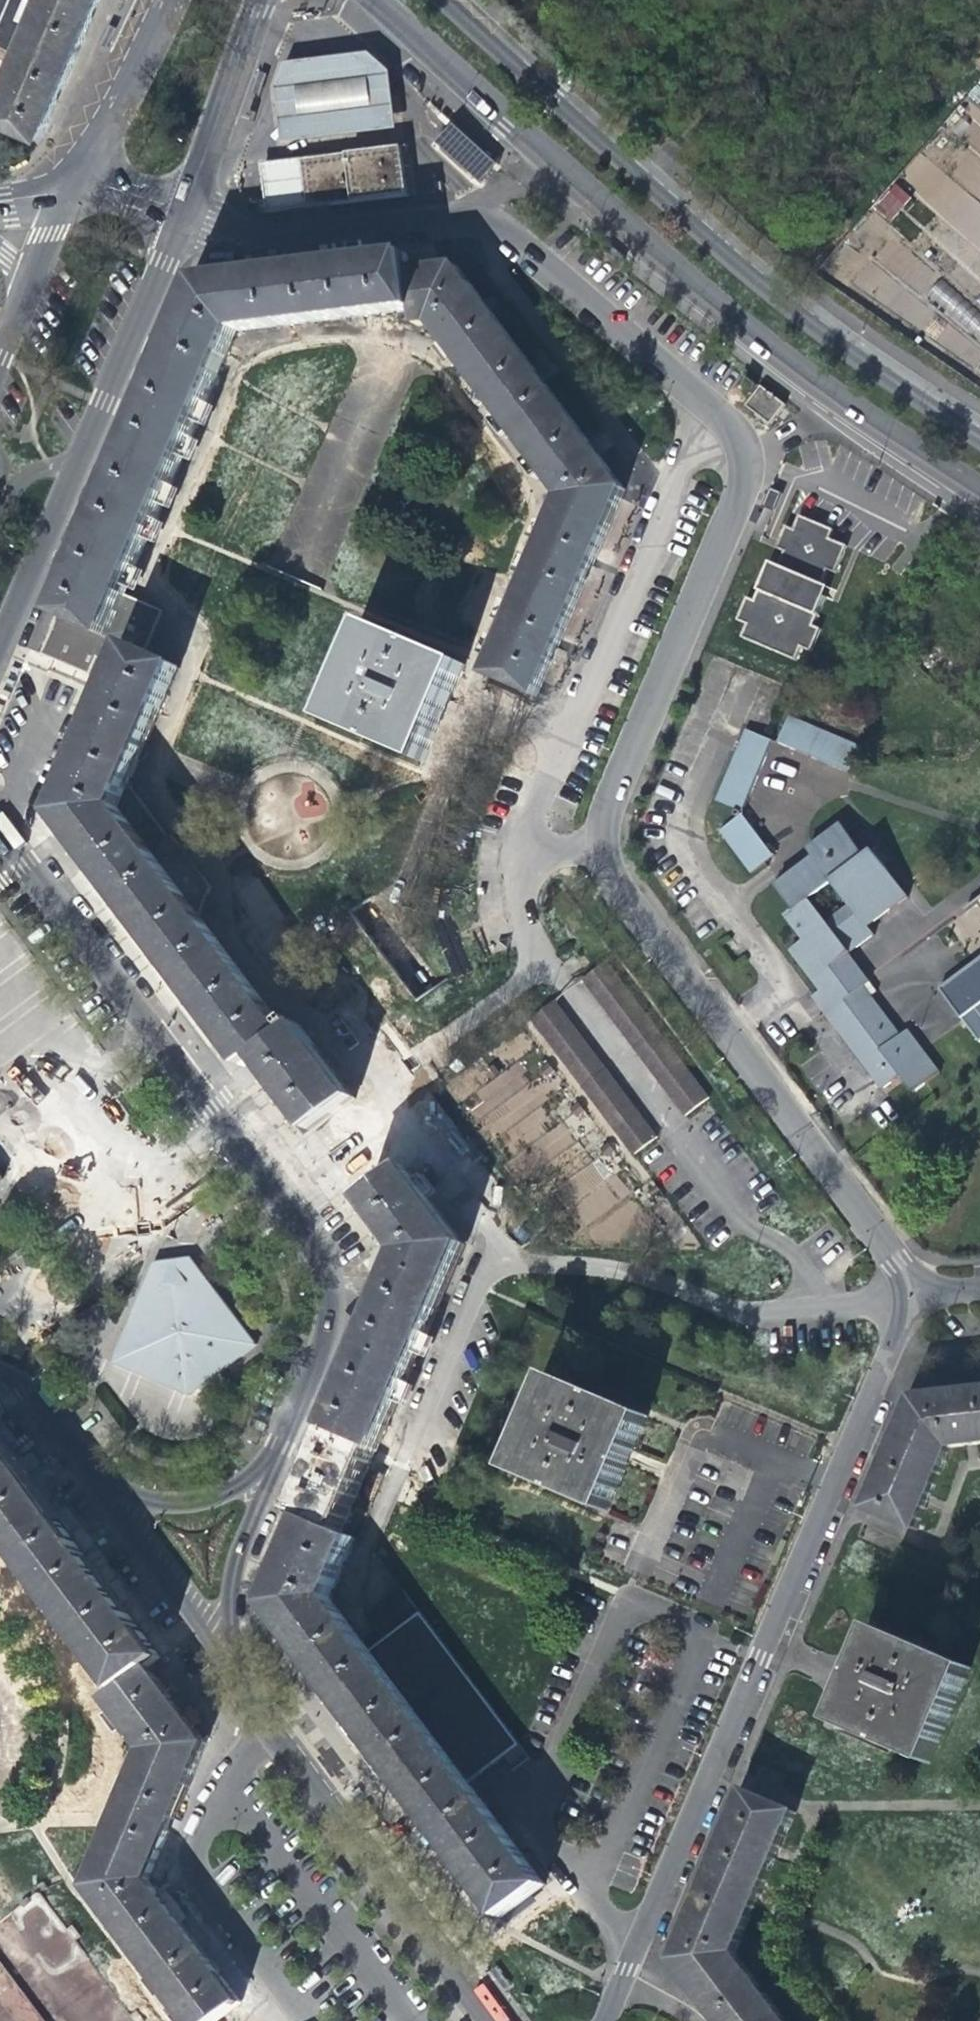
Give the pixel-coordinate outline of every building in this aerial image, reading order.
[(38,9),(17,55),(0,95),(0,116),(41,134),(100,0),(41,0),(38,9)] [(384,59),(375,51),(292,61),(283,83),(290,142),(400,129),(393,67),(384,59)] [(260,86),(267,69),(260,67),(253,84),(260,86)] [(77,108),(71,105),(61,120),(66,124),(77,108)] [(460,185),(485,157),(455,130),(429,157),(460,185)] [(271,211),(408,194),(403,152),(340,160),(267,169),(271,211)] [(889,222),(912,197),(895,182),(873,207),(889,222)] [(616,242),(603,229),(597,235),(611,247),(616,242)] [(419,310),(414,272),(412,256),(373,261),(272,273),(260,274),(202,281),(184,323),(60,615),(108,636),(127,591),(239,331),(419,310)] [(192,271),(187,284),(181,299),(149,375),(105,476),(65,572),(25,664),(84,689),(90,675),(88,675),(43,655),(60,615),(184,323),(202,281),(260,274),(259,267),(259,264),(192,271)] [(461,267),(414,272),(419,310),(421,325),(437,324),(566,497),(490,676),(537,695),(569,622),(606,536),(627,489),(591,441),(539,369),(487,303),(461,267)] [(925,296),(979,343),(979,312),(940,278),(925,296)] [(768,428),(785,410),(762,389),(746,409),(768,428)] [(779,497),(768,493),(763,509),(772,513),(779,497)] [(832,532),(799,519),(793,532),(784,529),(776,551),(783,553),(781,559),(777,569),(769,565),(752,603),(745,600),(736,623),(745,628),(740,639),(794,663),(800,651),(810,655),(818,632),(811,629),(827,591),(819,587),(826,573),(833,576),(846,545),(829,539),(832,532)] [(108,636),(131,646),(147,652),(166,607),(127,591),(108,636)] [(43,655),(88,675),(96,657),(122,667),(131,646),(108,636),(60,615),(43,655)] [(451,703),(467,665),(373,625),(332,720),(426,762),(451,703)] [(281,1085),(303,1115),(344,1085),(297,1022),(290,1028),(294,1034),(290,1037),(200,917),(213,886),(174,834),(169,835),(131,783),(180,666),(147,652),(131,646),(122,667),(121,670),(58,816),(249,1067),(261,1058),(281,1085)] [(121,670),(122,667),(96,657),(88,675),(90,675),(93,677),(100,662),(121,670)] [(52,766),(40,793),(58,816),(121,670),(100,662),(93,677),(90,675),(84,689),(81,697),(52,766)] [(855,776),(868,750),(796,717),(785,743),(855,776)] [(720,801),(749,815),(781,742),(753,729),(720,801)] [(227,1083),(239,1074),(249,1067),(58,816),(40,793),(28,821),(73,881),(176,1017),(214,1066),(227,1083)] [(14,847),(24,840),(2,811),(0,813),(0,829),(14,847)] [(778,856),(749,815),(723,832),(755,874),(778,856)] [(794,955),(823,995),(816,1000),(884,1093),(902,1079),(914,1096),(941,1077),(910,1034),(904,1038),(876,998),(882,994),(853,955),(878,938),(871,929),(911,900),(879,853),(870,860),(846,827),(811,851),(817,861),(780,887),(798,912),(790,918),(808,945),(794,955)] [(941,991),(979,1044),(979,962),(941,991)] [(709,1098),(610,964),(587,982),(686,1115),(709,1098)] [(634,1155),(657,1137),(558,1003),(534,1021),(634,1155)] [(395,1153),(354,1185),(406,1253),(329,1431),(378,1451),(466,1247),(395,1153)] [(332,1394),(318,1427),(329,1431),(406,1253),(354,1185),(334,1199),(356,1231),(385,1270),(371,1303),(332,1394)] [(158,1258),(116,1355),(194,1390),(259,1339),(197,1256),(158,1258)] [(632,1451),(646,1418),(551,1376),(509,1473),(605,1513),(632,1451)] [(979,1442),(979,1388),(961,1391),(913,1397),(890,1451),(865,1510),(913,1531),(949,1446),(979,1442)] [(44,1498),(11,1456),(7,1450),(0,1441),(0,1530),(1,1531),(44,1498)] [(44,1498),(1,1531),(96,1660),(118,1689),(150,1665),(160,1657),(150,1643),(139,1628),(126,1611),(119,1601),(68,1533),(62,1524),(44,1498)] [(309,1518),(296,1512),(284,1507),(278,1519),(290,1524),(285,1534),(265,1581),(261,1592),(271,1606),(309,1518)] [(343,1532),(309,1518),(271,1606),(312,1660),(337,1692),(401,1777),(416,1796),(459,1857),(469,1871),(504,1917),(547,1884),(472,1784),(522,1745),(407,1589),(370,1617),(388,1641),(373,1653),(331,1597),(356,1538),(343,1532)] [(512,1928),(504,1917),(469,1871),(459,1857),(416,1796),(401,1777),(337,1692),(312,1660),(271,1606),(261,1592),(255,1607),(318,1692),(501,1936),(512,1928)] [(929,1762),(970,1668),(873,1626),(853,1674),(833,1721),(929,1762)] [(170,1693),(150,1665),(118,1689),(105,1699),(143,1750),(84,1887),(145,1879),(165,1831),(193,1766),(204,1740),(177,1703),(170,1693)] [(733,1954),(755,1901),(793,1810),(747,1790),(736,1814),(705,1887),(674,1960),(689,1980),(718,2020),(781,2020),(733,1954)] [(145,1879),(84,1887),(185,2020),(205,2020),(233,1998),(220,1982),(177,1922),(145,1879)] [(547,1884),(504,1917),(512,1928),(555,1895),(547,1884)]
